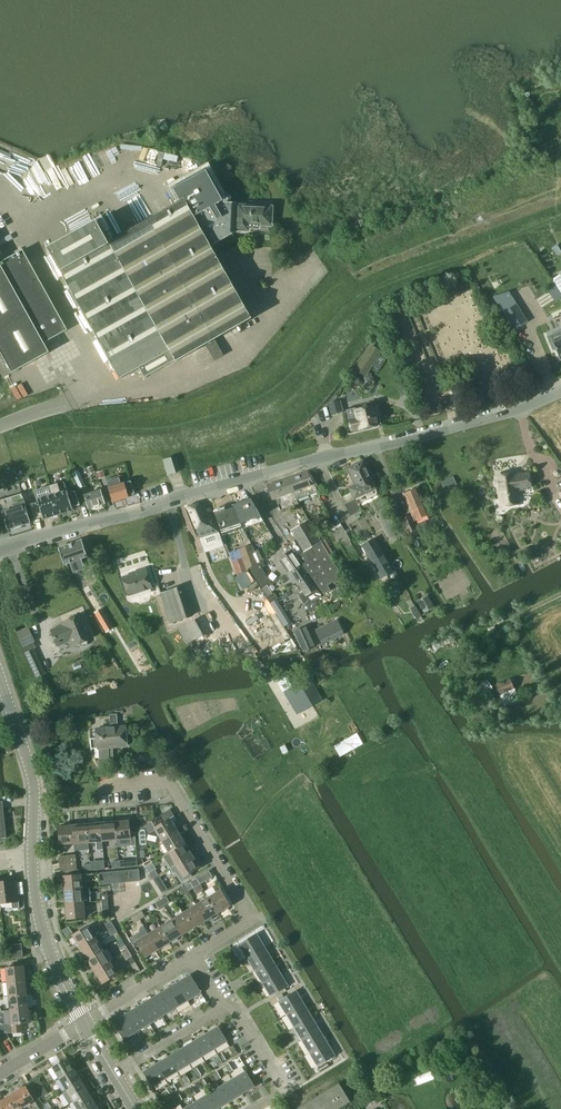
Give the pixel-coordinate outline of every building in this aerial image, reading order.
[(172,189),(180,202),(184,199),(210,245),(235,230),(249,231),(249,224),(271,225),(272,206),(224,204),(205,170),(172,189)] [(96,221),(47,248),(120,379),(139,368),(144,378),(251,318),(210,245),(184,199),(180,202),(108,243),(96,221)] [(12,373),(49,352),(44,343),(67,330),(23,250),(0,263),(0,352),(12,373)] [(551,280),(560,295),(560,274),(551,280)] [(509,292),(493,297),(504,314),(517,305),(509,292)] [(414,301),(403,304),(403,305),(405,311),(417,308),(415,302),(414,301)] [(548,340),(552,350),(555,349),(559,359),(560,358),(560,335),(548,340)] [(214,339),(205,345),(214,361),(223,355),(214,339)] [(362,356),(354,368),(355,369),(364,374),(372,363),(380,350),(373,346),(370,344),(362,356)] [(356,376),(354,380),(355,384),(358,386),(362,385),(364,381),(363,377),(359,375),(356,376)] [(332,403),(328,404),(329,407),(331,414),(343,411),(340,401),(332,403)] [(354,408),(343,411),(346,424),(350,423),(350,424),(350,425),(352,431),(359,429),(359,430),(367,428),(379,425),(377,419),(377,418),(374,406),(374,407),(369,408),(354,411),(354,408)] [(171,459),(163,461),(168,476),(176,473),(171,459)] [(357,485),(350,489),(356,501),(376,491),(376,490),(362,462),(349,469),(357,485)] [(87,469),(90,475),(95,472),(92,466),(88,468),(87,469)] [(552,471),(554,474),(557,476),(560,475),(560,474),(560,469),(560,468),(559,467),(558,467),(557,467),(554,468),(552,471)] [(72,473),(79,489),(85,486),(78,471),(72,473)] [(307,472),(288,479),(297,500),(312,495),(314,500),(319,498),(317,492),(307,472)] [(497,480),(496,481),(496,482),(496,483),(496,484),(497,485),(497,486),(498,486),(501,506),(519,504),(517,489),(531,487),(529,473),(514,475),(514,473),(496,476),(497,480)] [(453,477),(441,482),(444,490),(456,485),(453,477)] [(297,500),(288,479),(266,486),(272,500),(275,499),(280,510),(295,505),(299,504),(297,500)] [(64,482),(49,487),(58,514),(73,510),(72,507),(79,505),(75,491),(68,493),(64,482)] [(109,488),(113,501),(128,497),(127,495),(134,493),(130,482),(124,484),(109,488)] [(58,514),(49,487),(34,491),(38,503),(30,505),(35,519),(42,517),(43,519),(58,514)] [(424,506),(417,488),(403,493),(411,511),(415,521),(428,515),(427,512),(424,506)] [(85,495),(89,509),(104,504),(100,491),(85,495)] [(30,522),(22,494),(0,500),(0,517),(3,516),(7,530),(30,522)] [(250,499),(233,505),(235,511),(236,512),(237,514),(238,519),(239,519),(240,523),(240,524),(260,517),(250,499)] [(355,500),(344,505),(350,516),(361,511),(355,500)] [(207,501),(187,506),(194,522),(203,547),(221,541),(215,524),(212,517),(207,501)] [(215,511),(214,511),(221,530),(240,524),(240,523),(239,519),(238,519),(237,514),(236,512),(235,511),(233,505),(215,511)] [(402,519),(408,533),(416,529),(410,516),(402,519)] [(291,531),(303,552),(321,541),(308,520),(291,531)] [(331,529),(349,560),(358,555),(340,524),(331,529)] [(363,546),(378,572),(381,577),(386,575),(387,574),(392,583),(394,582),(397,587),(401,585),(398,580),(393,571),(374,539),(363,546)] [(58,548),(62,560),(64,565),(70,562),(74,573),(84,569),(80,559),(87,556),(81,540),(58,548)] [(304,552),(297,556),(303,565),(308,573),(315,583),(321,591),(323,595),(330,590),(328,586),(342,577),(338,569),(331,559),(321,541),(304,552)] [(251,545),(238,549),(246,570),(260,561),(251,545)] [(280,558),(289,572),(299,565),(302,563),(298,557),(292,550),(280,558)] [(294,579),(298,585),(308,578),(306,574),(308,573),(303,565),(301,567),(299,565),(289,572),(286,574),(291,581),(294,579)] [(132,574),(122,578),(128,595),(152,588),(145,569),(132,573),(132,574)] [(308,578),(298,585),(303,592),(299,595),(306,607),(321,597),(308,578)] [(183,586),(160,593),(170,623),(192,616),(183,586)] [(265,598),(272,593),(267,586),(260,590),(265,598)] [(427,595),(417,601),(423,613),(434,607),(427,595)] [(414,606),(410,608),(413,615),(416,620),(418,622),(423,619),(421,617),(414,606)] [(101,608),(94,612),(101,625),(109,621),(101,608)] [(62,623),(63,625),(51,630),(57,646),(58,645),(58,644),(56,642),(68,637),(72,646),(78,644),(80,645),(82,646),(84,646),(85,645),(86,643),(86,641),(93,638),(83,614),(62,623)] [(203,615),(178,628),(187,644),(212,630),(207,622),(204,616),(203,615)] [(249,629),(263,651),(283,639),(269,617),(249,629)] [(337,620),(315,630),(322,644),(322,645),(327,642),(344,634),(337,620)] [(16,631),(22,645),(30,642),(34,640),(28,626),(16,631)] [(307,626),(294,632),(304,653),(316,646),(307,626)] [(32,647),(24,651),(28,662),(37,658),(32,647)] [(40,666),(31,669),(34,677),(43,673),(40,666)] [(285,677),(275,682),(282,694),(282,693),(292,688),(285,677)] [(514,677),(495,685),(500,695),(514,689),(511,684),(516,683),(514,677)] [(292,688),(282,693),(287,701),(295,696),(304,712),(322,701),(309,679),(292,688)] [(109,715),(110,724),(117,724),(117,714),(109,715)] [(96,738),(90,738),(91,748),(97,748),(98,758),(99,766),(114,765),(112,746),(126,745),(124,726),(96,728),(96,738)] [(356,733),(334,745),(340,756),(362,743),(356,733)] [(156,844),(161,841),(177,831),(169,819),(163,823),(159,817),(144,826),(146,844),(146,845),(156,844)] [(128,820),(114,822),(116,840),(117,847),(136,845),(135,831),(129,831),(128,820)] [(114,822),(100,823),(102,841),(116,840),(114,822)] [(100,823),(86,824),(87,842),(96,842),(97,849),(102,849),(102,841),(100,823)] [(86,824),(72,825),(74,844),(74,851),(88,849),(87,842),(86,824)] [(60,845),(74,844),(72,825),(58,827),(60,845)] [(161,841),(168,852),(178,846),(184,843),(177,831),(161,841)] [(168,853),(163,856),(170,868),(176,865),(192,855),(184,843),(178,846),(168,852),(168,853)] [(58,856),(59,870),(76,868),(74,855),(58,856)] [(192,855),(176,865),(183,877),(199,867),(192,855)] [(62,877),(64,891),(82,889),(81,875),(76,875),(76,868),(59,870),(60,877),(62,877)] [(138,869),(131,870),(132,882),(139,881),(138,869)] [(149,874),(153,879),(158,876),(155,870),(149,874)] [(118,871),(111,872),(112,884),(113,883),(119,883),(118,871)] [(209,871),(197,878),(200,884),(212,877),(209,871)] [(106,884),(105,872),(98,873),(99,885),(106,884)] [(158,876),(153,879),(156,885),(162,881),(158,876)] [(0,879),(0,906),(0,910),(1,910),(1,908),(12,906),(12,909),(19,908),(18,895),(16,882),(10,883),(9,878),(0,879)] [(190,883),(185,886),(188,891),(193,888),(200,884),(197,878),(190,883)] [(188,891),(185,886),(179,889),(182,895),(188,891)] [(64,891),(65,905),(83,903),(90,902),(89,889),(82,889),(64,891)] [(220,890),(208,897),(218,913),(230,906),(220,890)] [(166,896),(160,900),(164,906),(169,902),(166,896)] [(208,897),(196,905),(206,920),(218,913),(208,897)] [(164,906),(160,900),(155,903),(158,909),(164,906)] [(108,901),(101,901),(102,917),(109,916),(108,901)] [(83,903),(65,905),(66,918),(84,917),(83,903)] [(196,905),(184,912),(194,928),(206,920),(196,905)] [(142,911),(136,914),(140,920),(145,917),(142,911)] [(184,912),(172,919),(182,935),(194,928),(184,912)] [(140,920),(136,914),(130,917),(134,923),(140,920)] [(172,919),(160,927),(170,942),(182,935),(172,919)] [(105,925),(108,930),(114,927),(111,921),(105,925)] [(88,926),(72,935),(80,947),(96,938),(101,935),(103,934),(99,927),(96,929),(89,925),(88,926)] [(114,927),(108,930),(112,936),(118,932),(114,927)] [(160,927),(148,934),(158,949),(170,942),(160,927)] [(158,949),(148,934),(136,941),(145,957),(158,949)] [(239,944),(247,957),(264,947),(256,934),(239,944)] [(96,938),(80,947),(87,960),(103,950),(98,943),(103,940),(101,935),(96,938)] [(11,945),(12,958),(23,957),(22,944),(11,945)] [(119,949),(123,954),(128,951),(125,945),(119,949)] [(247,957),(254,970),(272,960),(264,947),(247,957)] [(87,960),(94,971),(110,962),(103,950),(87,960)] [(128,951),(123,954),(126,960),(132,956),(128,951)] [(254,970),(262,983),(280,973),(272,960),(254,970)] [(110,962),(94,971),(102,984),(117,974),(110,962)] [(5,968),(7,982),(25,980),(24,966),(5,968)] [(280,973),(262,983),(270,996),(287,986),(280,973)] [(190,976),(177,983),(187,1001),(200,993),(190,976)] [(7,982),(8,996),(26,994),(25,980),(7,982)] [(177,983),(164,991),(175,1008),(187,1001),(177,983)] [(164,991),(152,999),(162,1016),(175,1008),(164,991)] [(278,1002),(286,1015),(304,1004),(296,991),(278,1002)] [(8,996),(9,1010),(28,1008),(26,994),(8,996)] [(152,999),(139,1006),(149,1024),(162,1016),(152,999)] [(286,1015),(294,1027),(311,1017),(304,1004),(286,1015)] [(139,1006),(126,1014),(136,1031),(149,1024),(139,1006)] [(9,1010),(11,1024),(1,1025),(0,1023),(0,1035),(5,1032),(11,1032),(11,1033),(21,1032),(21,1023),(29,1022),(28,1008),(9,1010)] [(136,1031),(126,1014),(113,1022),(124,1039),(136,1031)] [(294,1027),(301,1040),(319,1030),(311,1017),(294,1027)] [(218,1027),(206,1035),(214,1049),(227,1042),(218,1027)] [(301,1040),(309,1053),(327,1043),(319,1030),(301,1040)] [(206,1035),(193,1042),(202,1057),(214,1049),(206,1035)] [(193,1042),(181,1050),(190,1064),(202,1057),(193,1042)] [(327,1043),(309,1053),(317,1066),(327,1060),(334,1056),(334,1055),(327,1043)] [(181,1050),(168,1057),(177,1072),(190,1064),(181,1050)] [(168,1057),(156,1065),(165,1079),(177,1072),(168,1057)] [(331,1057),(327,1060),(331,1066),(335,1063),(331,1057)] [(52,1067),(59,1079),(74,1070),(66,1058),(52,1067)] [(165,1079),(156,1065),(143,1072),(152,1087),(165,1079)] [(59,1079),(66,1091),(81,1081),(74,1070),(59,1079)] [(246,1072),(233,1079),(242,1094),(254,1087),(246,1072)] [(28,1081),(36,1094),(44,1088),(37,1076),(28,1081)] [(233,1079),(220,1087),(229,1102),(242,1094),(233,1079)] [(66,1091),(73,1102),(88,1093),(81,1081),(66,1091)] [(297,1108),(338,1108),(350,1102),(339,1083),(297,1108)] [(25,1086),(14,1093),(22,1107),(34,1101),(25,1086)] [(208,1094),(216,1108),(217,1108),(229,1102),(220,1087),(208,1094)] [(44,1088),(36,1094),(38,1099),(47,1093),(44,1088)] [(372,1097),(377,1104),(385,1098),(381,1092),(372,1097)] [(2,1100),(7,1108),(20,1108),(22,1107),(14,1093),(2,1100)] [(77,1108),(88,1108),(95,1105),(88,1093),(73,1102),(77,1108)] [(195,1102),(200,1108),(216,1108),(208,1094),(195,1102)] [(162,1104),(165,1108),(167,1108),(172,1106),(168,1100),(162,1104)]
